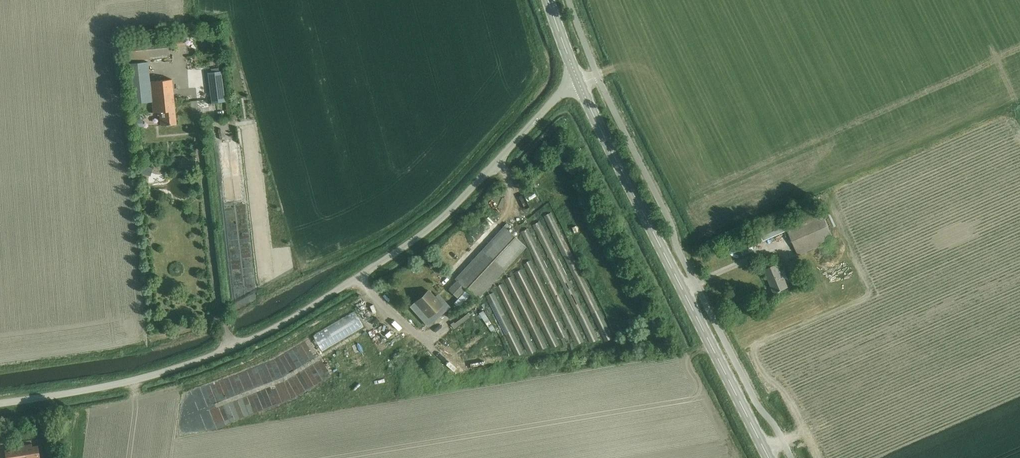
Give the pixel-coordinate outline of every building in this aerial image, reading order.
[(124,41),(126,60),(169,56),(167,37),(124,41)] [(171,79),(150,81),(148,61),(127,63),(131,103),(152,101),(153,112),(157,112),(158,115),(160,115),(161,125),(176,124),(171,79)] [(208,72),(211,103),(224,101),(221,71),(208,72)] [(223,176),(243,176),(242,135),(222,135),(223,176)] [(491,219),(497,215),(493,210),(487,215),(491,219)] [(543,215),(591,313),(599,309),(550,212),(543,215)] [(784,227),(797,255),(832,240),(820,212),(784,227)] [(532,224),(578,316),(585,313),(540,220),(532,224)] [(465,288),(477,299),(526,246),(503,225),(454,278),(456,280),(448,288),(457,296),(465,288)] [(520,231),(563,318),(571,314),(528,227),(520,231)] [(451,268),(458,274),(485,245),(478,239),(451,268)] [(523,263),(552,323),(560,320),(530,259),(523,263)] [(763,270),(772,292),(786,286),(777,264),(763,270)] [(514,271),(541,326),(548,322),(521,268),(514,271)] [(504,279),(529,328),(536,324),(512,275),(504,279)] [(495,286),(517,331),(524,327),(502,283),(495,286)] [(416,301),(430,315),(442,303),(429,289),(416,301)] [(485,295),(505,334),(513,330),(493,291),(485,295)] [(479,313),(491,333),(496,330),(483,310),(479,313)] [(574,320),(575,324),(606,317),(605,313),(574,320)] [(405,322),(396,331),(401,336),(410,327),(405,322)] [(404,341),(411,337),(408,332),(401,336),(404,341)] [(395,344),(402,342),(400,335),(393,337),(395,344)] [(411,365),(415,358),(409,354),(405,361),(411,365)] [(31,447),(31,444),(16,446),(16,450),(5,452),(6,457),(39,457),(37,446),(31,447)]
